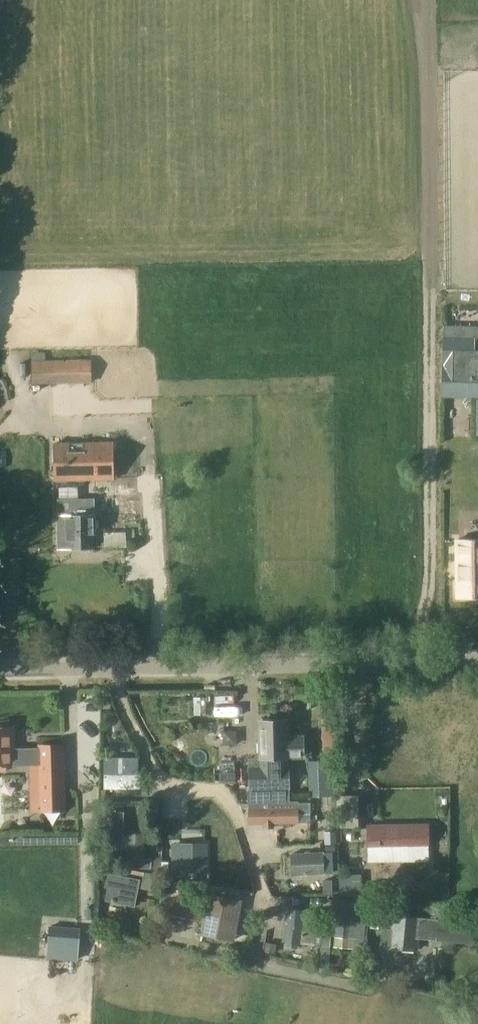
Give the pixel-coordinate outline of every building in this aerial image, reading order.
[(477,397),(477,326),(446,326),(446,397),(477,397)] [(34,382),(91,381),(90,361),(34,361),(34,382)] [(54,477),(113,476),(113,443),(54,444),(54,477)] [(54,483),(54,495),(74,494),(73,482),(54,483)] [(95,519),(95,515),(90,515),(89,498),(58,499),(58,516),(57,516),(58,548),(92,547),(92,533),(95,533),(95,529),(98,527),(98,521),(95,519)] [(457,597),(477,597),(477,539),(455,540),(457,597)] [(249,807),(250,807),(250,823),(312,820),(311,800),(298,800),(298,805),(289,805),(287,757),(303,756),(302,735),(287,735),(286,720),(260,721),(262,758),(250,758),(251,789),(249,790),(249,807)] [(15,764),(14,727),(0,727),(0,764),(15,764)] [(39,745),(40,811),(65,810),(63,744),(39,745)] [(128,760),(116,760),(116,773),(106,773),(106,791),(128,791),(128,760)] [(334,795),(332,760),(308,761),(310,796),(334,795)] [(122,833),(122,811),(113,811),(113,850),(123,850),(123,846),(130,846),(130,858),(143,858),(143,833),(122,833)] [(428,824),(366,825),(367,859),(429,859),(428,824)] [(207,872),(208,842),(183,842),(183,872),(207,872)] [(336,874),(335,851),(291,853),(292,876),(336,874)] [(140,879),(108,872),(105,886),(108,887),(106,900),(135,906),(138,888),(141,889),(142,887),(152,889),(155,875),(145,873),(143,880),(140,879)] [(169,902),(168,902),(167,909),(168,909),(167,913),(184,917),(189,895),(193,896),(194,889),(173,886),(173,889),(172,888),(169,902)] [(208,895),(200,933),(232,940),(240,900),(208,895)] [(338,898),(335,936),(352,938),(355,899),(338,898)] [(287,908),(283,941),(301,943),(303,929),(316,931),(319,912),(287,908)] [(436,941),(438,918),(394,914),(392,929),(383,929),(381,946),(416,949),(417,938),(436,941)] [(438,918),(436,941),(477,944),(477,921),(438,918)] [(50,928),(49,946),(78,948),(79,930),(50,928)]
